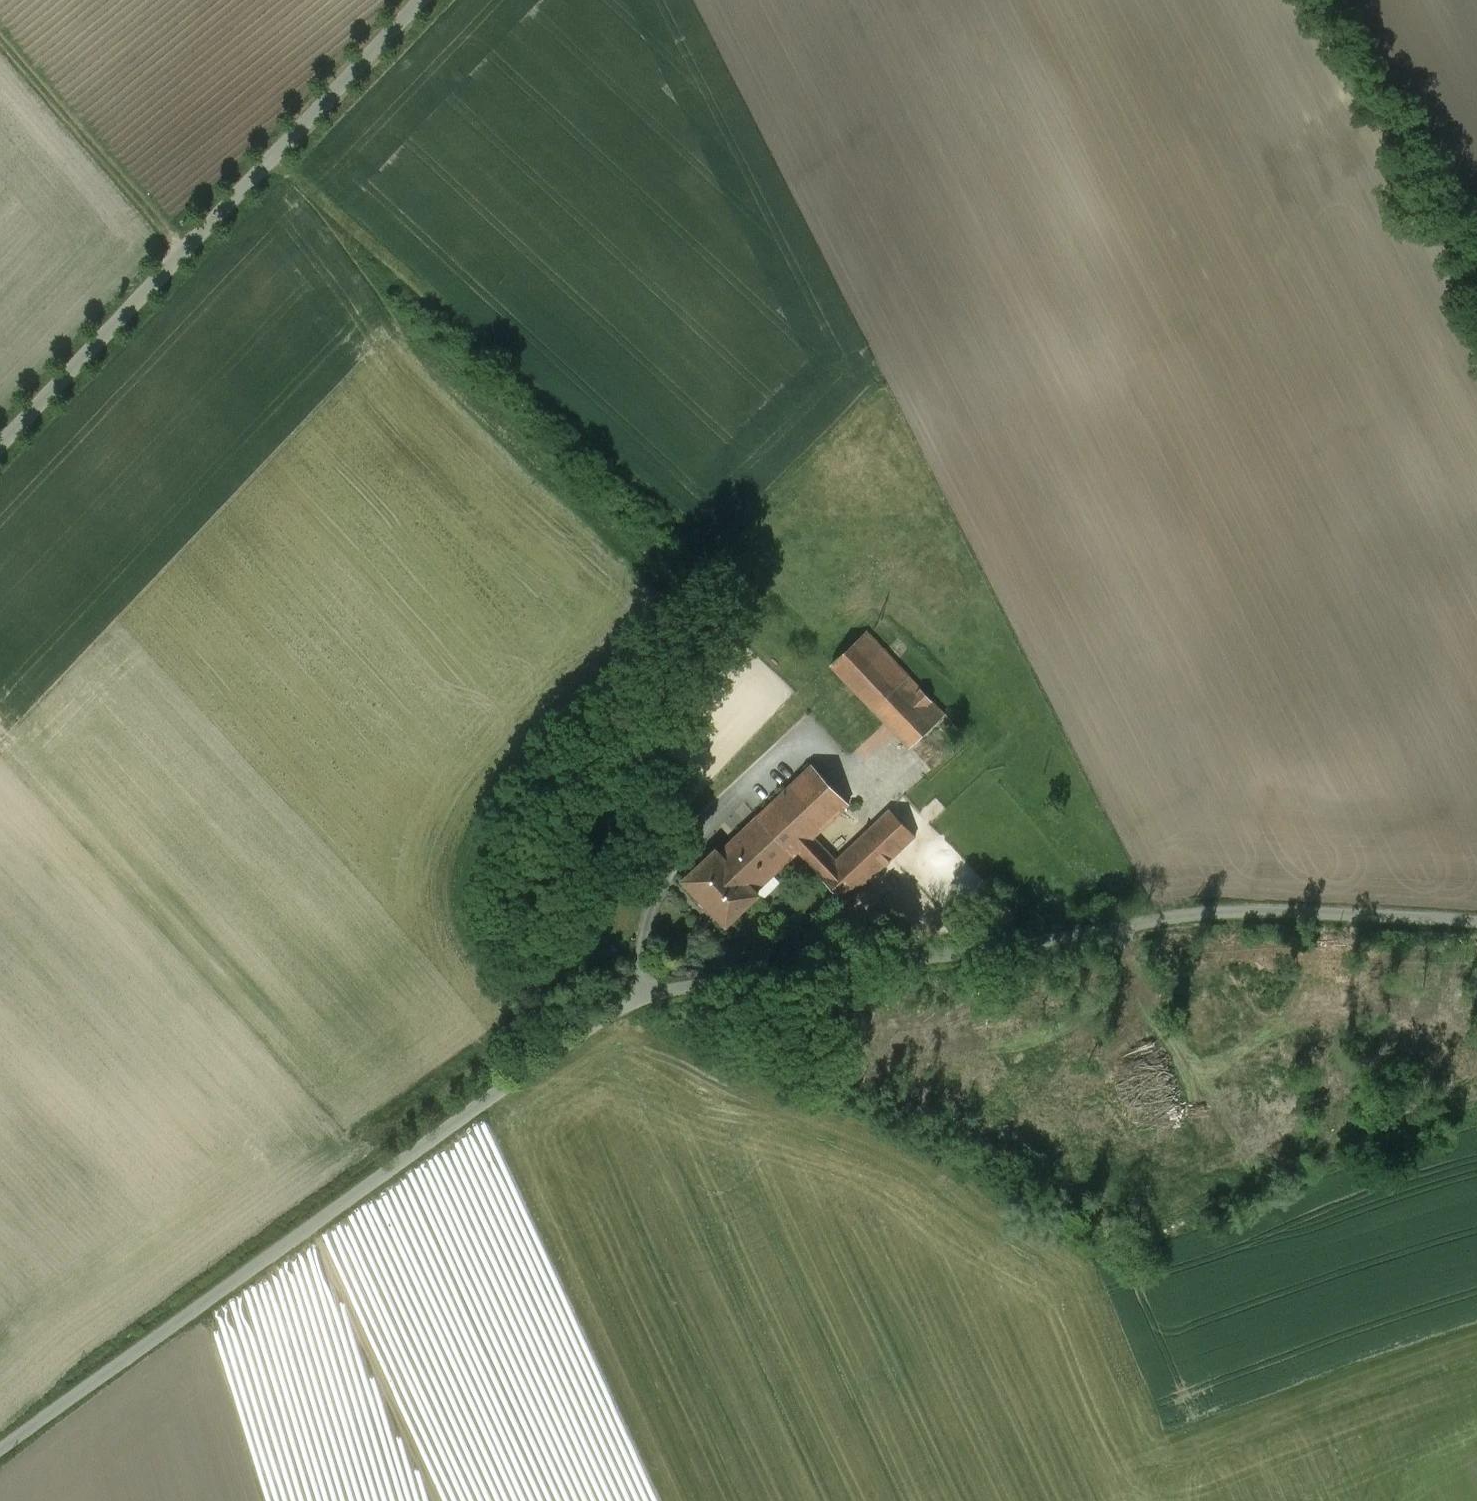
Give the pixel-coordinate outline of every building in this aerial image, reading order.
[(945,714),(868,632),(833,665),(911,747),(945,714)] [(720,853),(757,892),(799,852),(822,875),(821,876),(846,902),(916,836),(891,809),(837,860),(819,841),(822,838),(818,835),(851,804),(813,765),(720,853)] [(645,842),(638,847),(638,856),(647,860),(653,855),(653,846),(645,842)] [(760,895),(757,892),(720,853),(717,850),(685,881),(727,925),(760,895)]
